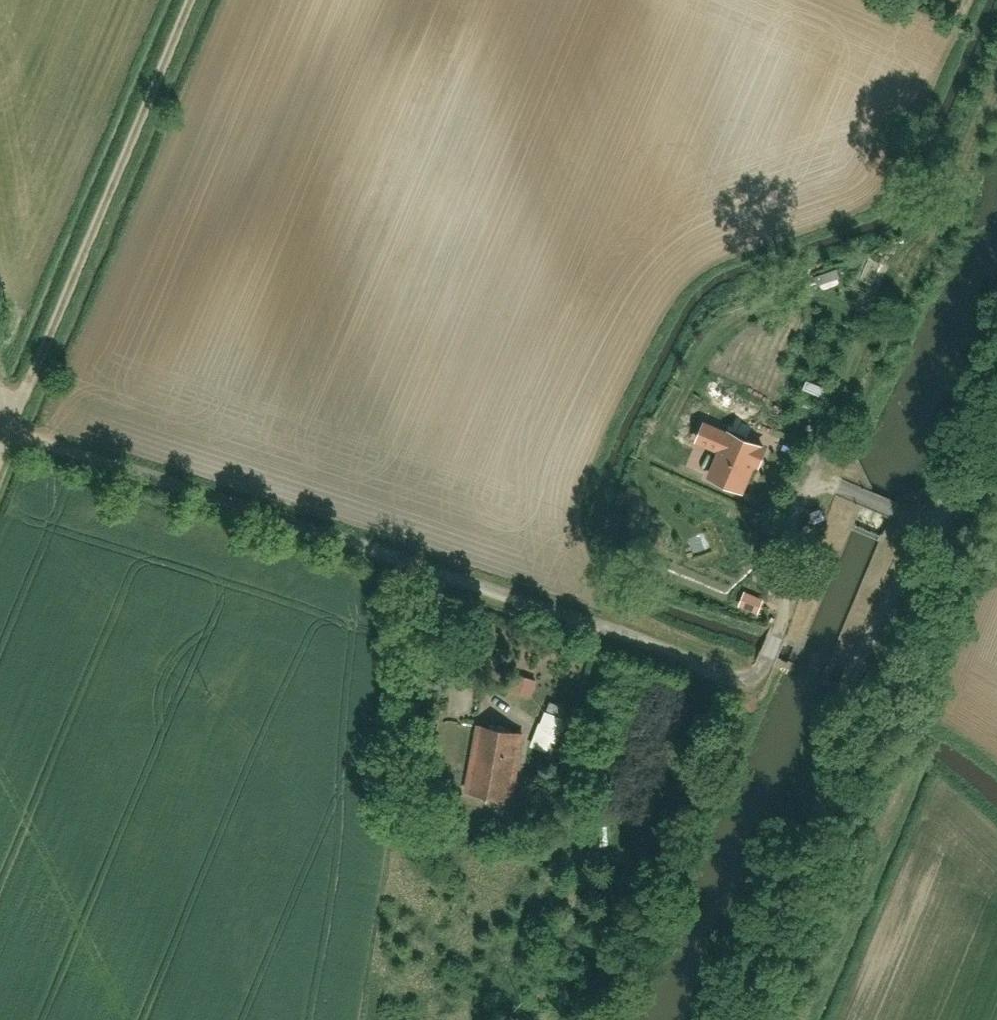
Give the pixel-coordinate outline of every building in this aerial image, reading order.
[(734,425),(705,415),(694,445),(717,453),(707,482),(745,495),(755,466),(760,468),(768,446),(731,433),(734,425)] [(956,528),(952,527),(946,542),(953,545),(960,530),(956,528)] [(748,589),(741,605),(761,613),(768,597),(748,589)] [(555,753),(567,718),(546,710),(534,745),(555,753)] [(514,802),(525,733),(475,725),(464,794),(514,802)]
